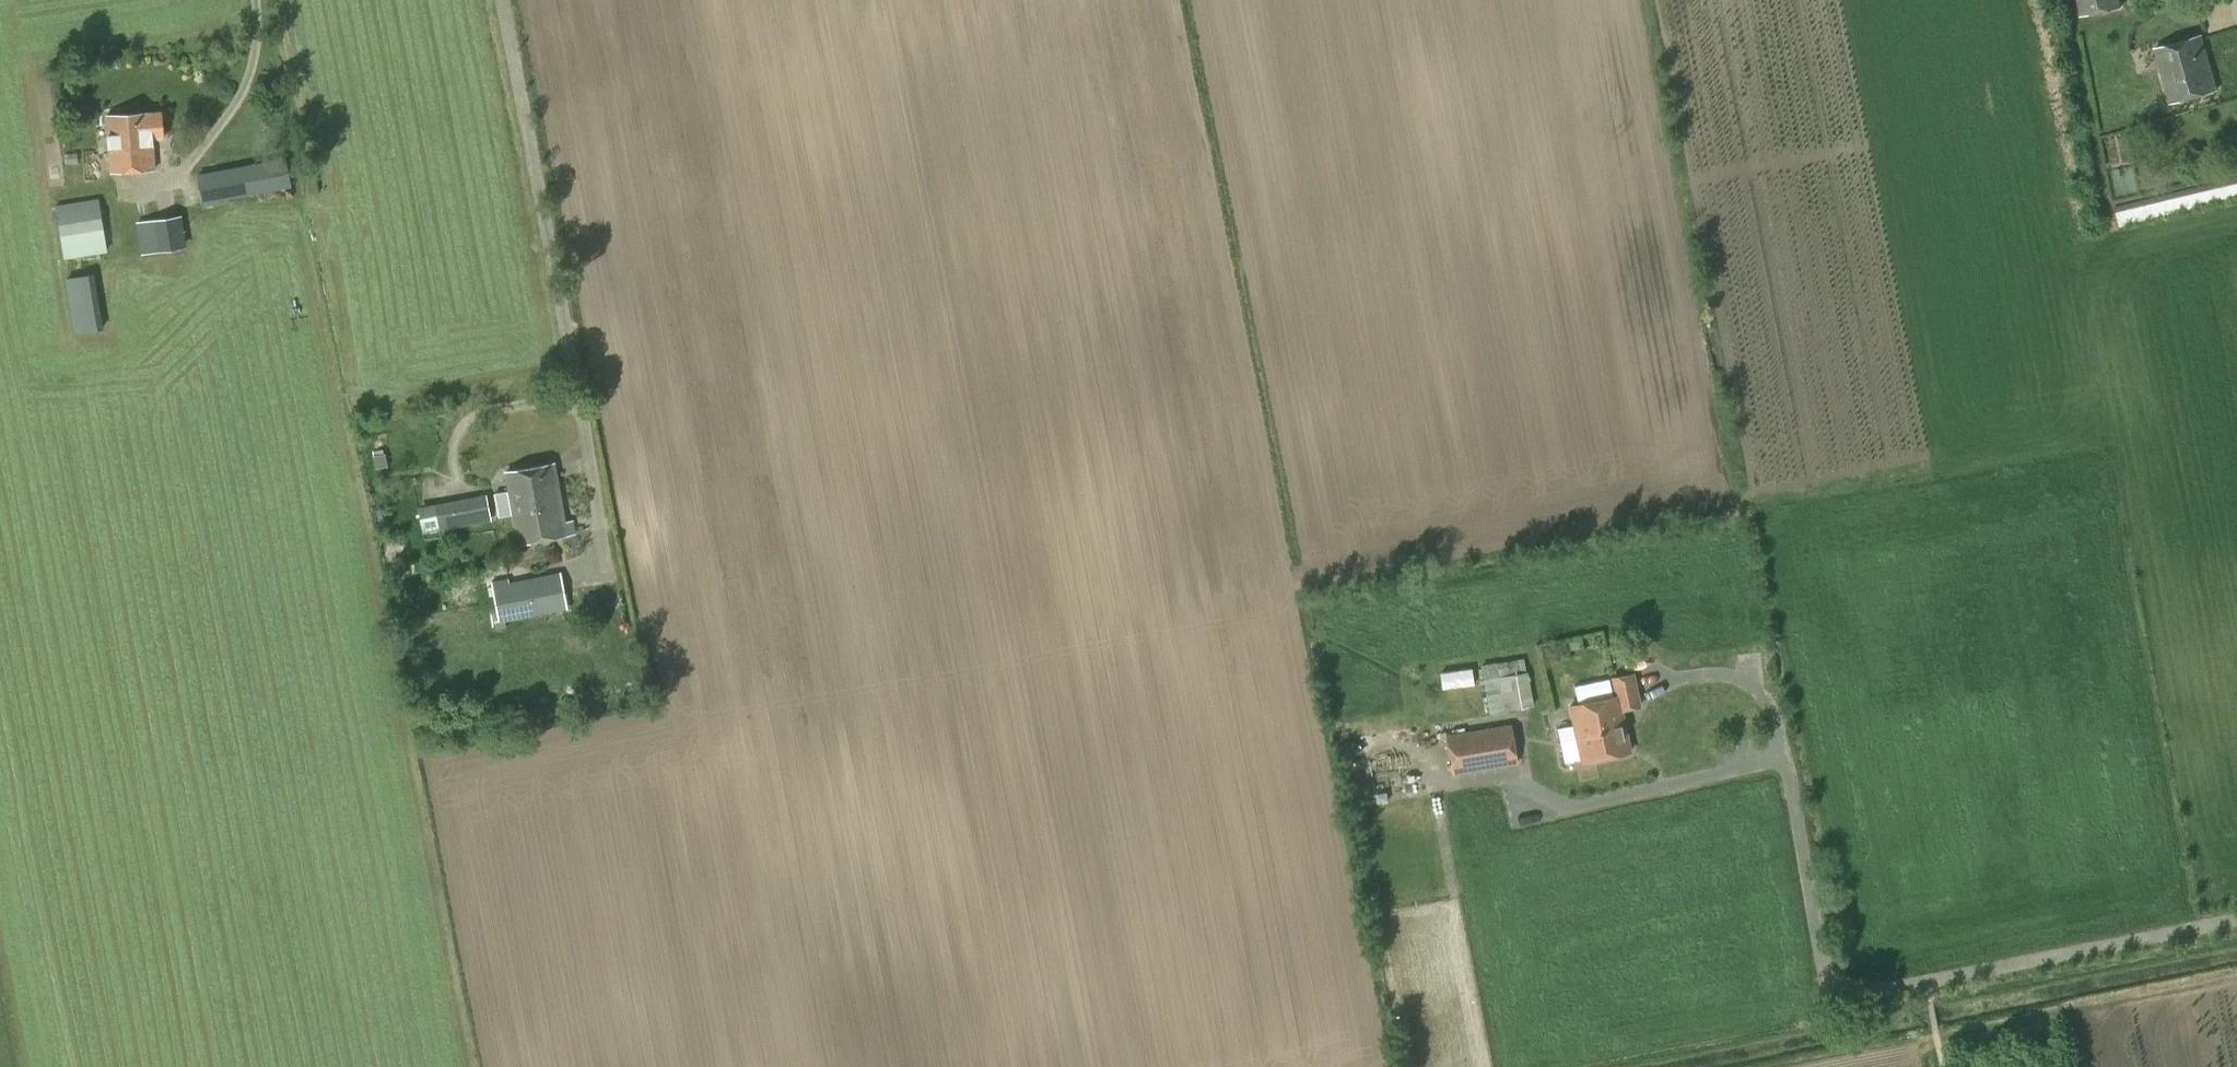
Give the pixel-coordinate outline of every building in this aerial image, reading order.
[(2121,8),(2119,0),(2077,0),(2080,15),(2121,8)] [(2170,104),(2217,91),(2201,36),(2155,49),(2170,104)] [(164,137),(162,112),(148,113),(107,116),(111,173),(156,170),(154,138),(164,137)] [(203,207),(221,204),(220,200),(304,185),(298,155),(197,173),(203,207)] [(65,258),(108,251),(98,198),(56,205),(65,258)] [(140,254),(187,247),(182,215),(135,222),(140,254)] [(67,274),(76,329),(106,324),(96,269),(67,274)] [(532,499),(559,495),(553,464),(507,473),(515,517),(534,513),(532,499)] [(424,534),(492,520),(487,494),(418,507),(424,534)] [(534,513),(515,517),(518,532),(520,545),(576,534),(573,521),(564,522),(559,495),(532,499),(534,513)] [(568,609),(561,572),(493,585),(493,586),(488,587),(489,597),(496,596),(498,612),(493,613),(496,628),(506,626),(505,620),(568,609)] [(1443,684),(1479,680),(1477,664),(1441,668),(1443,684)] [(1533,706),(1527,671),(1483,680),(1489,714),(1533,706)] [(1580,760),(1628,750),(1619,710),(1639,706),(1633,673),(1613,678),(1616,696),(1569,705),(1580,760)] [(1451,774),(1518,764),(1512,724),(1445,735),(1451,774)]
